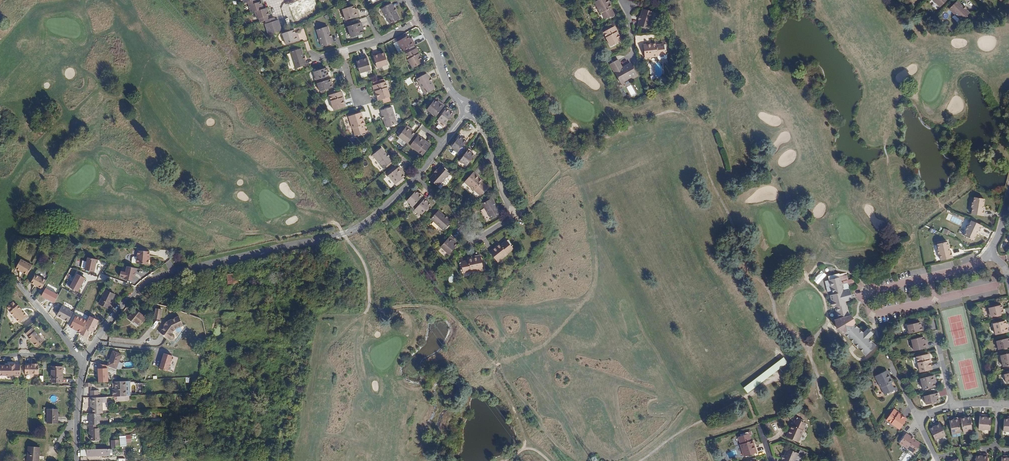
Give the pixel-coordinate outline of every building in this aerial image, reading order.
[(249,12),(260,9),(258,2),(252,4),(251,0),(243,3),(246,14),(249,12)] [(315,3),(313,0),(300,0),(301,2),(305,10),(312,7),(311,5),(315,3)] [(601,14),(602,13),(605,19),(614,14),(610,8),(612,7),(608,0),(599,0),(594,2),(601,14)] [(949,9),(961,21),(970,13),(957,1),(949,9)] [(284,4),(288,17),(299,13),(296,3),(296,2),(292,3),(292,2),(284,4)] [(390,4),(380,9),(389,25),(399,19),(390,4)] [(355,12),(354,10),(353,7),(342,10),(345,21),(359,17),(357,11),(355,12)] [(260,21),(264,20),(263,17),(265,16),(262,8),(260,9),(249,12),(252,20),(253,20),(254,23),(260,21)] [(643,9),(638,26),(649,29),(654,12),(643,9)] [(277,30),(274,21),(270,22),(269,19),(264,20),(260,21),(261,25),(260,26),(263,34),(277,30)] [(360,29),(362,29),(360,23),(347,27),(350,38),(362,35),(361,32),(360,29)] [(315,31),(321,48),(331,44),(326,27),(315,31)] [(616,32),(617,30),(615,27),(613,27),(603,32),(610,46),(621,41),(617,34),(616,32)] [(294,35),(293,33),(293,30),(281,34),(284,45),(298,40),(296,35),(294,35)] [(402,52),(415,45),(412,40),(410,41),(409,39),(407,36),(404,38),(402,35),(395,38),(397,42),(402,52)] [(402,52),(397,42),(394,44),(399,54),(402,52)] [(657,42),(644,44),(646,57),(658,55),(659,57),(660,58),(665,57),(666,56),(666,55),(665,53),(663,43),(657,44),(657,42)] [(303,66),(306,65),(301,48),(290,52),(295,69),(297,68),(298,71),(303,69),(303,66)] [(418,54),(419,53),(417,49),(415,49),(405,55),(412,69),(423,63),(419,57),(418,54)] [(379,54),(379,52),(373,54),(377,68),(388,64),(385,53),(382,54),(379,54)] [(361,60),(359,61),(356,62),(360,73),(371,70),(366,56),(361,58),(361,60)] [(610,65),(620,84),(636,75),(630,64),(620,69),(616,61),(610,65)] [(326,73),(325,69),(312,73),(313,76),(312,78),(313,81),(329,77),(328,73),(326,73)] [(424,75),(414,80),(423,96),(432,90),(424,75)] [(331,83),(330,79),(314,84),(315,87),(317,88),(318,92),(319,92),(320,95),(323,94),(322,91),(331,88),(330,84),(331,83)] [(373,86),(374,90),(375,91),(376,93),(378,100),(384,98),(385,102),(390,100),(389,97),(390,96),(385,81),(373,85),(373,86)] [(341,98),(342,96),(341,93),(340,92),(339,92),(338,89),(328,92),(329,95),(328,96),(333,111),(344,107),(342,100),(341,98)] [(425,112),(435,119),(443,107),(438,104),(437,105),(435,104),(433,102),(425,112)] [(386,127),(397,123),(391,106),(381,110),(386,127)] [(443,127),(451,116),(447,113),(448,112),(445,109),(435,122),(438,124),(440,124),(443,127)] [(364,125),(360,113),(348,117),(352,129),(354,128),(356,135),(365,132),(363,125),(364,125)] [(407,126),(398,138),(407,145),(415,135),(412,132),(410,131),(412,130),(407,126)] [(424,142),(422,141),(416,137),(409,146),(421,156),(429,146),(429,145),(426,142),(424,142)] [(462,140),(459,137),(450,148),(454,150),(454,152),(457,154),(466,141),(463,139),(462,140)] [(394,162),(383,148),(374,155),(385,169),(394,162)] [(462,165),(466,168),(474,158),(470,155),(471,153),(468,151),(458,163),(461,166),(462,165)] [(440,165),(428,178),(436,185),(448,172),(440,165)] [(402,173),(404,172),(400,167),(389,176),(396,185),(405,177),(403,175),(402,173)] [(471,185),(480,194),(489,185),(480,176),(479,177),(474,172),(467,180),(472,184),(471,185)] [(410,205),(413,207),(424,195),(420,193),(419,194),(416,191),(407,200),(410,203),(410,205)] [(983,206),(984,199),(974,197),(973,203),(972,203),(971,207),(972,208),(971,214),(983,216),(984,209),(981,209),(982,206),(983,206)] [(423,215),(432,205),(428,202),(429,201),(426,198),(416,210),(418,212),(420,212),(423,215)] [(482,204),(491,219),(501,213),(491,198),(482,204)] [(431,220),(444,232),(451,224),(438,212),(431,220)] [(979,232),(982,225),(971,221),(969,226),(968,226),(966,230),(967,231),(964,236),(973,240),(976,234),(975,233),(977,231),(979,232)] [(454,241),(455,239),(451,236),(442,246),(450,254),(458,245),(456,243),(454,241)] [(498,243),(489,251),(498,261),(507,252),(506,251),(511,246),(504,239),(499,244),(498,243)] [(952,258),(951,251),(948,252),(947,249),(949,249),(947,242),(937,244),(938,249),(937,250),(938,254),(939,254),(941,260),(952,258)] [(149,252),(138,251),(137,257),(134,257),(132,258),(132,263),(137,263),(137,264),(148,265),(149,252)] [(19,263),(30,269),(36,260),(24,253),(19,263)] [(461,260),(463,270),(469,268),(470,270),(482,267),(479,254),(467,257),(467,259),(461,260)] [(87,261),(83,261),(81,268),(85,269),(85,270),(94,272),(97,259),(88,257),(87,261)] [(135,273),(136,268),(127,266),(126,272),(121,271),(120,277),(125,278),(124,279),(133,281),(134,277),(135,277),(136,273),(135,273)] [(237,273),(226,274),(227,286),(239,285),(237,273)] [(85,278),(77,274),(70,287),(78,292),(85,278)] [(31,283),(42,289),(46,280),(36,275),(31,283)] [(853,283),(852,279),(848,280),(847,276),(840,277),(829,280),(832,295),(830,295),(833,308),(830,309),(833,320),(835,330),(843,336),(847,333),(868,356),(873,351),(877,347),(871,339),(874,335),(868,328),(864,332),(856,324),(857,323),(853,319),(851,317),(850,316),(847,302),(844,291),(848,291),(850,290),(848,285),(853,283)] [(58,295),(46,288),(41,297),(54,303),(58,295)] [(115,293),(107,289),(101,303),(108,307),(115,293)] [(8,307),(11,311),(10,312),(20,323),(27,316),(24,312),(23,313),(20,310),(21,309),(18,305),(17,306),(13,302),(8,307)] [(997,306),(995,307),(988,308),(989,313),(988,314),(989,317),(1005,313),(1004,309),(1003,309),(1002,305),(997,306)] [(56,316),(68,323),(73,313),(61,306),(56,316)] [(135,309),(127,318),(131,321),(133,320),(140,326),(147,319),(138,311),(138,312),(135,309)] [(168,321),(167,322),(166,322),(164,325),(165,325),(160,333),(168,339),(169,338),(171,340),(173,339),(175,337),(174,335),(172,333),(175,329),(183,326),(179,316),(168,321)] [(86,323),(75,317),(69,329),(74,331),(75,329),(77,331),(76,332),(80,334),(86,323)] [(1008,326),(1007,326),(1006,324),(1005,320),(993,324),(995,335),(1008,332),(1008,327),(1008,326)] [(916,324),(913,324),(907,326),(908,331),(907,331),(908,334),(924,330),(923,327),(922,327),(920,323),(916,324)] [(26,334),(29,337),(28,337),(37,347),(43,341),(32,328),(26,334)] [(929,348),(927,342),(925,342),(925,340),(924,337),(911,340),(913,351),(929,348)] [(1004,348),(1007,347),(1008,347),(1008,338),(995,342),(996,346),(997,345),(998,350),(1004,348)] [(122,354),(113,351),(107,366),(116,369),(122,354)] [(172,356),(164,353),(159,369),(168,371),(172,356)] [(932,369),(931,362),(930,359),(931,358),(930,355),(929,354),(916,357),(919,372),(932,369)] [(1000,356),(1002,367),(1008,365),(1008,354),(1000,356)] [(748,392),(780,369),(787,363),(784,360),(745,389),(748,392)] [(108,382),(107,366),(98,363),(98,382),(108,382)] [(787,363),(780,369),(783,372),(790,367),(787,363)] [(20,365),(15,365),(15,364),(9,364),(9,365),(5,365),(5,366),(0,366),(0,376),(20,376),(20,365)] [(38,365),(38,364),(33,364),(33,365),(25,365),(25,374),(39,374),(39,365),(38,365)] [(51,383),(62,383),(62,379),(63,379),(63,374),(62,374),(62,367),(51,367),(51,383)] [(880,388),(882,387),(885,394),(887,393),(894,390),(894,392),(897,390),(896,387),(894,388),(892,383),(893,382),(888,371),(875,376),(880,388)] [(935,387),(935,384),(934,382),(936,381),(935,376),(920,379),(923,390),(935,387)] [(129,396),(129,381),(112,382),(113,397),(114,397),(117,396),(124,396),(129,396)] [(932,403),(934,403),(939,402),(938,397),(939,397),(938,393),(923,397),(923,400),(924,400),(925,405),(932,403)] [(98,397),(91,397),(91,414),(99,413),(102,413),(102,401),(102,397),(98,397)] [(47,416),(48,416),(48,423),(58,424),(58,409),(47,409),(47,416)] [(907,419),(901,415),(897,412),(898,411),(895,409),(893,410),(886,420),(899,430),(907,419)] [(97,425),(99,424),(99,413),(91,414),(89,414),(89,425),(97,425)] [(991,418),(987,417),(986,417),(985,415),(979,415),(978,430),(990,431),(991,418)] [(804,431),(803,431),(802,430),(805,423),(803,422),(796,419),(797,418),(794,416),(792,419),(794,420),(792,425),(790,425),(786,437),(799,442),(804,431)] [(971,425),(970,421),(969,417),(965,418),(965,416),(961,417),(963,433),(967,432),(972,431),(971,425)] [(956,434),(961,433),(957,418),(953,418),(953,420),(949,420),(950,425),(950,429),(951,434),(955,433),(956,434)] [(939,422),(934,424),(934,426),(932,427),(929,428),(935,440),(945,435),(939,422)] [(89,425),(89,429),(91,429),(91,434),(91,441),(99,440),(99,428),(97,428),(97,425),(89,425)] [(751,431),(748,432),(748,433),(741,436),(739,436),(741,444),(740,444),(743,456),(757,452),(753,440),(751,441),(750,435),(752,434),(751,431)] [(906,433),(899,443),(913,453),(920,443),(906,433)] [(112,449),(120,448),(119,440),(111,440),(112,449)] [(40,447),(28,446),(27,460),(39,460),(40,447)] [(782,460),(795,460),(798,453),(787,448),(782,460)]
